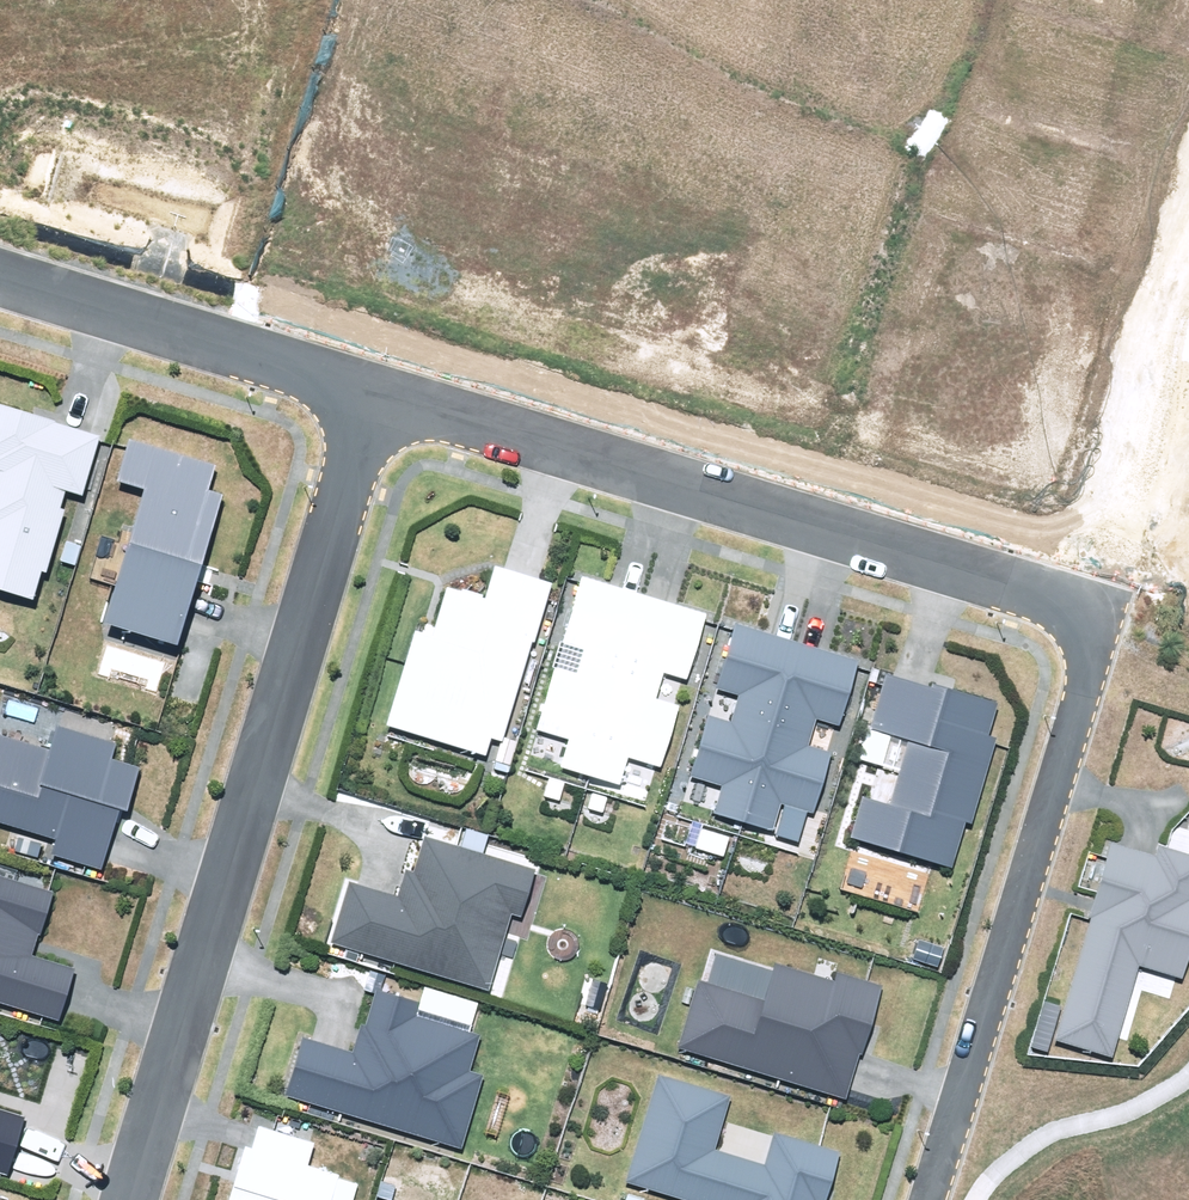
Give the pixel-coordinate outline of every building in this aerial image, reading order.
[(33,599),(40,571),(47,573),(65,509),(59,507),(63,491),(83,497),(101,434),(0,406),(0,589),(33,599)] [(141,490),(102,623),(178,645),(223,492),(209,488),(215,466),(129,441),(117,482),(141,490)] [(386,726),(487,755),(491,740),(502,743),(532,642),(537,644),(554,584),(491,566),(482,597),(446,587),(435,627),(426,625),(424,632),(414,630),(386,726)] [(560,768),(619,785),(626,760),(661,770),(680,704),(658,698),(665,674),(686,680),(705,614),(583,578),(538,731),(569,740),(560,768)] [(786,805),(777,835),(799,842),(808,811),(815,813),(833,752),(810,745),(817,720),(840,727),(860,658),(736,622),(717,687),(743,694),(735,722),(710,715),(692,776),(722,785),(714,812),(774,830),(782,803),(786,805)] [(850,837),(953,868),(967,822),(972,824),(998,737),(988,734),(997,702),(934,684),(932,689),(886,675),(870,728),(911,740),(891,806),(862,797),(850,837)] [(55,840),(51,853),(102,867),(119,808),(128,810),(141,766),(112,758),(116,743),(58,726),(51,751),(0,736),(0,824),(55,840)] [(348,882),(330,944),(488,989),(510,914),(522,918),(535,870),(425,839),(415,874),(404,871),(396,896),(348,882)] [(1112,1057),(1139,967),(1185,980),(1188,966),(1188,854),(1160,845),(1156,858),(1113,845),(1055,1040),(1112,1057)] [(59,1021),(75,968),(33,955),(52,891),(0,875),(0,1002),(59,1021)] [(699,981),(678,1050),(846,1099),(860,1053),(865,1054),(885,986),(838,973),(835,983),(776,966),(774,973),(716,956),(708,984),(699,981)] [(419,1003),(375,990),(365,1025),(361,1024),(353,1051),(302,1037),(285,1098),(463,1148),(483,1076),(469,1072),(480,1034),(470,1032),(478,1004),(423,988),(419,1003)] [(657,1076),(627,1182),(689,1199),(827,1199),(840,1152),(777,1134),(769,1163),(717,1149),(731,1097),(657,1076)] [(5,1175),(23,1116),(0,1109),(0,1173),(5,1175)] [(360,1185),(338,1179),(340,1174),(309,1164),(315,1145),(258,1128),(252,1148),(246,1146),(229,1199),(355,1199),(360,1185)]
